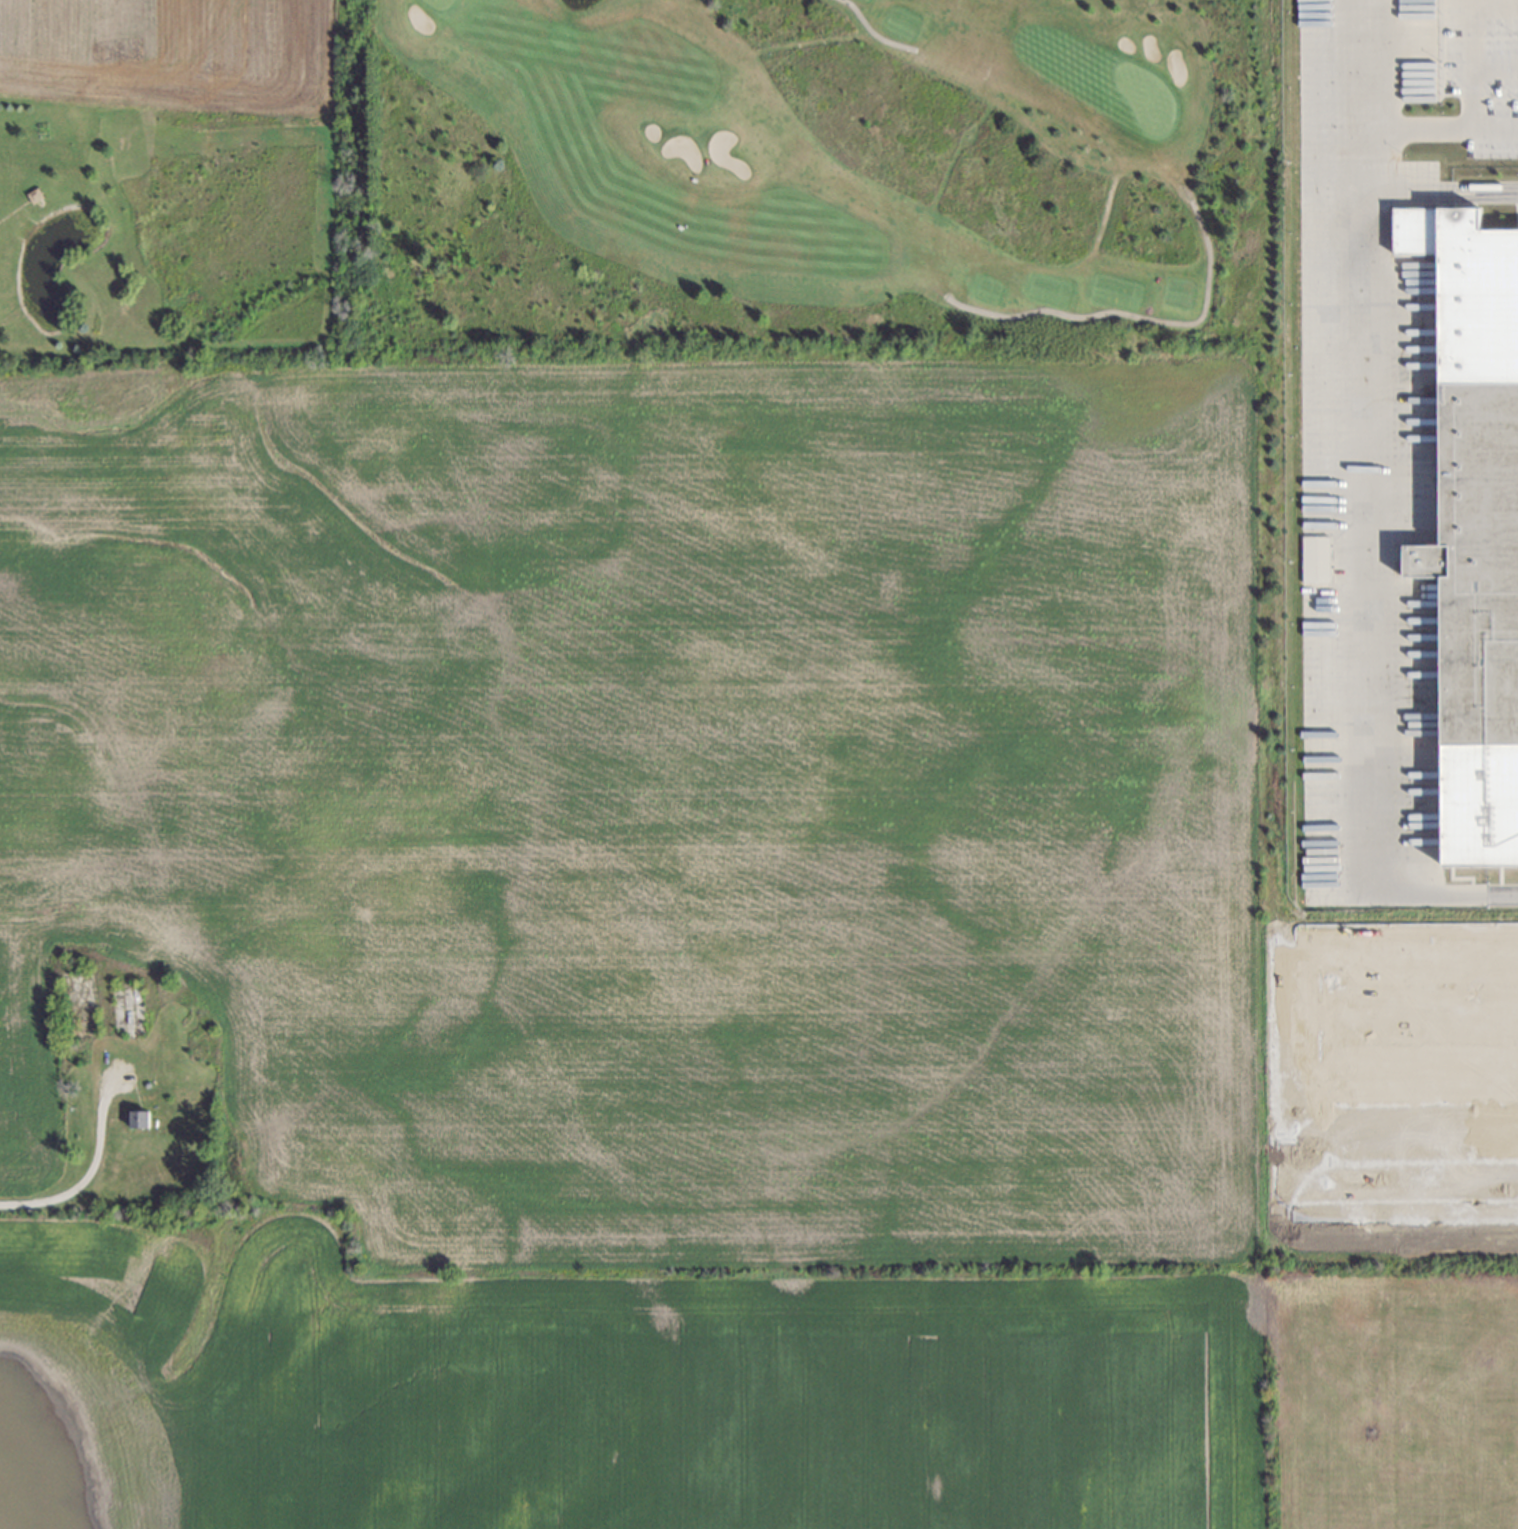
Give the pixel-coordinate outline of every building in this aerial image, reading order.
[(1437,390),(1517,388),(1517,745),(1443,745),(1437,390)] [(1329,536),(1302,536),(1302,582),(1330,582),(1329,536)] [(127,1111),(127,1127),(151,1127),(151,1111),(127,1111)]
